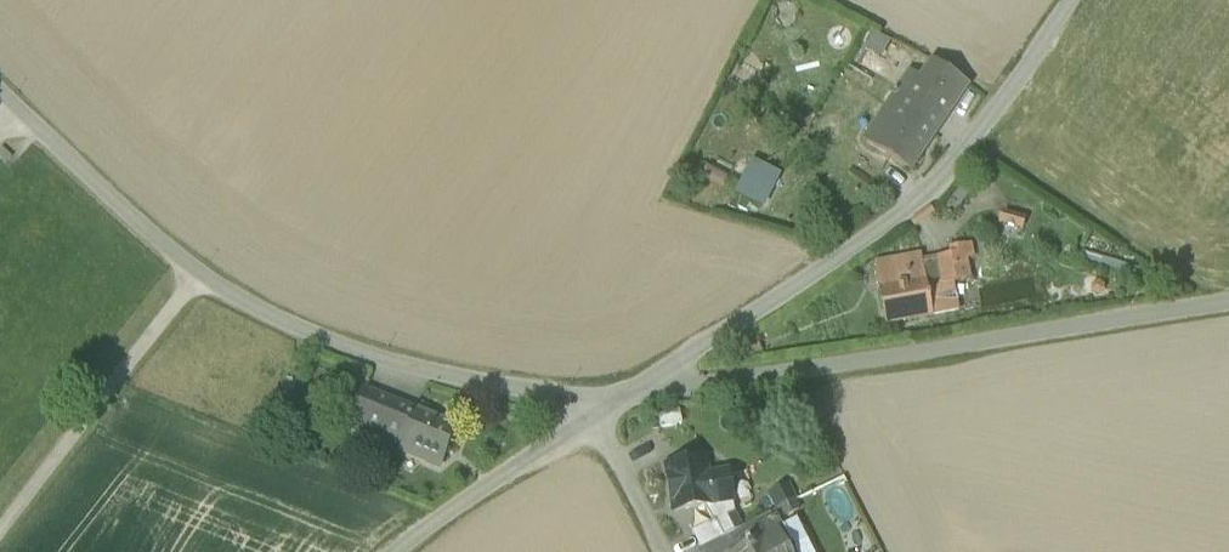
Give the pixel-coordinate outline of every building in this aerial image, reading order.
[(932,63),(920,80),(955,103),(967,86),(932,63)] [(935,134),(955,103),(920,80),(909,73),(889,103),(935,134)] [(864,141),(910,171),(935,134),(889,103),(864,141)] [(728,207),(749,218),(774,170),(752,158),(728,207)] [(1001,225),(1021,231),(1025,220),(1004,213),(1001,225)] [(938,266),(942,286),(954,284),(970,280),(967,261),(974,260),(971,245),(950,249),(951,256),(937,259),(938,266)] [(933,317),(933,316),(924,269),(922,261),(922,257),(875,265),(886,325),(933,317)] [(937,259),(922,261),(924,269),(938,266),(937,259)] [(938,266),(924,269),(933,316),(959,311),(954,284),(942,286),(938,266)] [(378,438),(401,448),(416,412),(364,391),(351,422),(380,434),(378,438)] [(458,428),(416,412),(401,448),(443,465),(458,428)] [(349,427),(378,438),(380,434),(351,422),(349,427)] [(668,468),(675,511),(707,506),(712,505),(707,476),(705,462),(668,468)] [(728,473),(707,476),(712,505),(733,501),(728,473)] [(771,495),(778,510),(796,501),(788,487),(771,495)] [(735,511),(733,501),(712,505),(707,506),(715,521),(691,533),(699,550),(736,532),(728,514),(735,511)] [(778,510),(783,519),(800,510),(796,501),(778,510)] [(700,551),(738,551),(765,539),(760,528),(774,521),(771,514),(736,532),(699,550),(700,551)] [(789,551),(780,533),(774,521),(760,528),(765,539),(738,551),(787,551),(789,551)] [(780,533),(789,551),(787,551),(810,551),(797,525),(780,533)]
